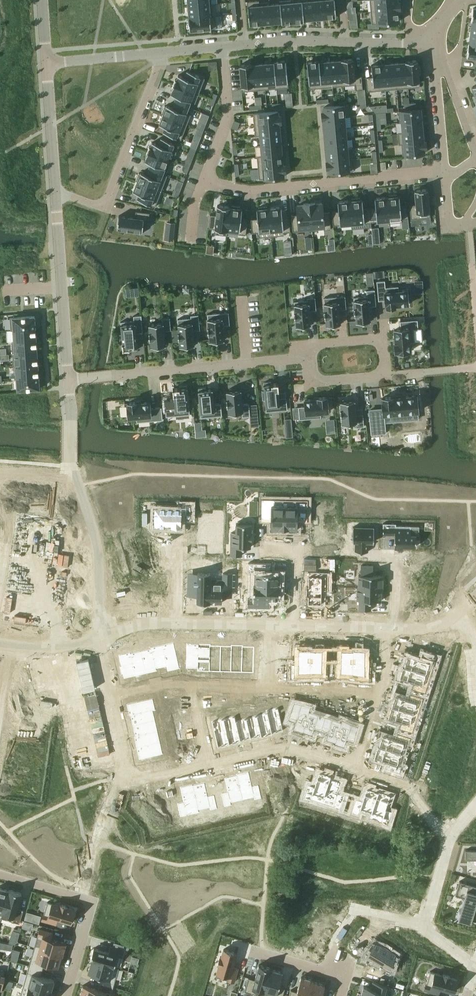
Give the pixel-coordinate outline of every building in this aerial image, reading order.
[(261,24),(258,0),(247,2),(249,25),(261,24)] [(271,23),(269,2),(259,3),(259,0),(258,0),(261,24),(271,23)] [(293,22),(291,0),(280,1),(282,23),(293,22)] [(302,0),(301,0),(301,2),(292,2),(291,0),(293,22),(304,21),(302,0)] [(313,0),(302,0),(304,21),(304,20),(314,19),(313,0)] [(323,0),(313,0),(314,19),(325,18),(323,0)] [(325,18),(336,17),(335,0),(323,0),(325,18)] [(397,2),(397,0),(370,0),(371,11),(400,9),(399,2),(397,2)] [(282,23),(280,1),(280,4),(270,4),(270,2),(269,2),(271,23),(281,22),(282,23)] [(213,15),(212,4),(188,6),(189,17),(189,18),(215,16),(215,15),(213,15)] [(400,9),(371,11),(372,24),(377,24),(377,23),(379,23),(384,23),(384,24),(392,24),(392,22),(399,21),(398,9),(400,9)] [(216,28),(215,16),(189,18),(190,31),(197,30),(197,32),(205,31),(205,29),(216,28)] [(469,44),(467,57),(475,58),(475,45),(469,44)] [(353,58),(342,59),(344,86),(355,85),(356,90),(363,90),(361,76),(355,76),(353,58)] [(344,86),(342,59),(341,59),(341,60),(330,61),(333,87),(344,86)] [(288,67),(287,67),(286,60),(274,61),(277,88),(288,87),(287,75),(289,75),(288,67)] [(420,87),(419,75),(421,75),(420,67),(418,67),(418,60),(406,61),(408,88),(420,87)] [(277,88),(274,61),(274,63),(263,64),(265,89),(267,89),(277,88)] [(321,88),(319,61),(307,62),(308,69),(306,69),(307,77),(308,77),(309,89),(321,88)] [(333,87),(330,61),(319,62),(319,61),(321,88),(331,87),(333,87)] [(408,88),(406,61),(405,61),(405,62),(394,63),(397,89),(407,88),(408,88)] [(397,89),(394,63),(389,63),(383,64),(385,90),(397,89)] [(254,90),(251,64),(240,65),(242,92),(245,91),(254,90)] [(265,89),(263,64),(252,65),(252,64),(251,64),(254,90),(265,89)] [(385,90),(383,64),(371,65),(372,77),(366,78),(367,91),(385,90)] [(205,78),(187,71),(184,77),(178,75),(177,79),(176,79),(173,84),(199,94),(205,78)] [(191,102),(195,103),(199,94),(173,84),(171,89),(173,90),(171,94),(177,96),(175,102),(188,107),(191,102)] [(186,113),(188,107),(175,102),(173,108),(167,105),(166,106),(165,106),(162,114),(163,114),(163,115),(187,124),(191,115),(186,113)] [(349,116),(348,105),(346,105),(344,105),(340,106),(324,107),(324,111),(322,112),(323,118),(349,116)] [(400,122),(422,120),(421,109),(399,111),(400,122)] [(278,116),(278,111),(253,113),(254,125),(281,122),(280,115),(278,116)] [(181,140),(187,124),(163,115),(159,124),(165,127),(163,133),(181,140)] [(344,117),(349,117),(349,116),(323,118),(323,119),(325,119),(326,129),(345,127),(344,117)] [(423,131),(422,120),(400,122),(400,123),(402,123),(403,132),(398,133),(423,131)] [(280,133),(279,123),(281,123),(281,122),(254,125),(255,135),(280,133)] [(346,138),(345,127),(326,129),(326,130),(327,140),(346,138)] [(423,135),(423,131),(398,133),(399,144),(424,142),(424,141),(423,135)] [(281,140),(280,133),(255,135),(255,136),(260,136),(261,146),(281,144),(281,140)] [(177,151),(172,150),(174,144),(161,138),(158,144),(152,142),(151,146),(150,146),(148,151),(173,161),(177,151)] [(352,148),(347,148),(346,138),(327,140),(328,151),(352,148)] [(425,153),(424,149),(426,148),(426,141),(424,141),(424,142),(399,144),(399,145),(402,144),(403,155),(425,153)] [(282,155),(281,144),(261,146),(262,156),(257,156),(257,157),(282,155)] [(353,159),(352,148),(328,151),(328,159),(326,159),(327,161),(353,159)] [(163,174),(168,160),(173,161),(148,151),(146,156),(147,157),(145,161),(151,163),(149,169),(167,176),(163,174)] [(282,161),(282,155),(257,157),(258,168),(285,165),(283,165),(282,161)] [(354,170),(353,159),(327,161),(327,168),(329,168),(330,173),(354,170)] [(286,172),(285,165),(258,168),(259,179),(284,177),(284,172),(286,172)] [(161,191),(167,176),(149,169),(147,175),(141,172),(140,173),(139,173),(136,181),(137,181),(137,182),(143,184),(161,191)] [(155,207),(161,191),(143,184),(137,182),(133,191),(139,194),(137,200),(155,207)] [(410,205),(411,219),(430,217),(429,205),(431,205),(430,196),(428,197),(428,189),(415,190),(416,204),(410,205)] [(401,206),(400,196),(397,196),(397,195),(389,195),(389,197),(387,197),(389,223),(402,222),(402,219),(408,219),(407,205),(401,206)] [(389,223),(387,197),(375,198),(375,208),(369,208),(371,227),(372,227),(371,222),(389,220),(389,223)] [(352,199),(352,200),(350,200),(353,229),(371,227),(369,208),(363,209),(363,199),(360,200),(360,198),(352,199)] [(353,229),(350,200),(338,202),(338,211),(332,212),(333,226),(352,224),(352,229),(353,229)] [(323,213),(322,203),(315,204),(315,202),(309,203),(312,230),(324,229),(324,230),(331,229),(329,212),(323,213)] [(312,230),(309,203),(304,204),(304,205),(297,205),(298,215),(292,215),(293,232),(312,230)] [(227,235),(230,207),(218,205),(216,215),(210,215),(208,228),(215,229),(214,234),(227,235)] [(241,218),(242,209),(240,208),(240,207),(232,206),(232,207),(230,207),(227,235),(228,233),(246,235),(248,219),(241,218)] [(272,236),(269,208),(267,208),(267,206),(259,207),(259,209),(257,209),(257,219),(251,219),(252,233),(259,232),(259,237),(272,236)] [(282,207),(269,208),(272,236),(284,235),(284,232),(290,232),(289,216),(282,216),(282,207)] [(149,220),(150,213),(136,211),(135,218),(119,216),(117,228),(127,230),(126,231),(135,232),(135,231),(145,232),(146,220),(149,220)] [(373,227),(375,244),(384,242),(381,226),(373,227)] [(385,280),(377,281),(378,300),(385,300),(386,306),(387,306),(387,307),(395,306),(408,305),(407,290),(399,291),(398,286),(385,287),(385,280)] [(355,307),(354,307),(355,315),(356,315),(356,322),(359,322),(359,324),(369,323),(369,321),(370,321),(369,306),(376,306),(375,289),(367,290),(367,296),(354,297),(355,307)] [(336,297),(324,298),(325,305),(325,310),(324,310),(325,318),(326,318),(326,325),(327,325),(329,325),(329,327),(338,326),(338,324),(341,324),(340,317),(339,309),(346,308),(345,296),(341,296),(336,297)] [(296,301),(294,301),(294,304),(295,311),(294,311),(295,319),(296,319),(296,321),(296,326),(299,326),(299,328),(308,327),(308,325),(311,325),(309,310),(316,310),(315,297),(307,298),(307,300),(296,301)] [(223,325),(230,325),(229,312),(207,314),(209,326),(208,326),(208,334),(209,334),(210,341),(213,341),(213,343),(221,342),(221,340),(224,340),(223,325)] [(138,348),(136,333),(143,332),(142,315),(134,316),(134,321),(121,322),(122,334),(120,334),(120,342),(123,341),(123,343),(123,349),(130,348),(130,350),(138,350),(137,348),(138,348)] [(200,330),(199,315),(191,315),(191,318),(178,319),(179,331),(178,331),(179,339),(180,339),(180,346),(183,346),(183,348),(192,347),(192,345),(195,345),(193,330),(200,330)] [(35,316),(10,317),(11,330),(36,328),(35,316)] [(171,330),(170,317),(162,318),(162,323),(149,324),(150,331),(149,331),(150,339),(151,347),(154,346),(154,348),(162,348),(162,346),(165,345),(164,331),(171,330)] [(401,329),(394,330),(395,343),(395,352),(396,352),(399,352),(399,354),(408,353),(408,351),(411,351),(410,342),(415,342),(413,329),(418,328),(417,320),(400,321),(401,329)] [(36,340),(36,328),(11,330),(13,330),(14,341),(12,341),(12,342),(36,340)] [(37,352),(36,340),(12,342),(13,354),(37,352)] [(38,364),(37,352),(13,354),(13,366),(38,364)] [(39,376),(38,364),(13,366),(14,366),(16,366),(17,378),(39,376)] [(40,389),(39,376),(17,378),(18,390),(40,389)] [(264,391),(262,391),(263,400),(265,399),(266,412),(287,410),(286,397),(280,398),(278,383),(272,384),(271,384),(271,382),(264,382),(264,384),(264,391)] [(166,416),(190,414),(187,387),(187,385),(180,386),(180,388),(173,388),(173,395),(174,395),(174,398),(165,399),(166,416)] [(199,390),(198,390),(201,418),(222,416),(221,403),(214,404),(213,389),(206,390),(206,388),(198,388),(199,390)] [(242,404),(241,389),(238,390),(238,388),(230,388),(230,390),(227,391),(227,398),(226,398),(227,406),(228,406),(229,413),(242,412),(242,417),(250,416),(249,403),(242,404)] [(375,410),(369,410),(370,420),(371,434),(386,433),(385,415),(395,414),(396,419),(407,418),(407,413),(418,412),(418,408),(420,408),(419,399),(417,399),(417,395),(405,396),(394,397),(393,397),(383,398),(382,398),(383,409),(375,410)] [(305,406),(299,407),(300,419),(321,417),(321,412),(328,412),(327,397),(326,397),(318,397),(318,398),(305,399),(305,406)] [(341,408),(340,409),(341,416),(342,416),(343,426),(356,425),(356,427),(363,426),(364,426),(363,414),(356,414),(355,400),(352,400),(352,398),(343,399),(343,401),(340,401),(341,408)] [(150,408),(150,402),(137,403),(137,402),(128,403),(128,404),(127,404),(129,418),(137,417),(137,422),(163,420),(162,407),(150,408)] [(7,508),(10,486),(9,486),(9,487),(0,486),(0,507),(7,508)] [(262,499),(261,518),(271,518),(271,528),(272,528),(272,531),(278,531),(278,528),(279,528),(279,529),(284,529),(285,500),(262,499)] [(285,500),(284,529),(289,529),(289,528),(290,528),(290,531),(296,531),(296,528),(297,529),(298,519),(307,519),(308,500),(285,500)] [(155,510),(153,529),(181,531),(182,519),(191,520),(192,506),(181,505),(181,511),(155,510)] [(202,516),(201,544),(217,544),(218,516),(202,516)] [(316,524),(316,545),(327,545),(327,550),(337,550),(337,536),(332,536),(332,522),(327,522),(327,517),(317,517),(317,522),(316,522),(316,524)] [(231,532),(230,555),(241,556),(241,547),(251,547),(251,540),(252,540),(252,524),(251,524),(251,521),(238,521),(238,523),(236,523),(236,532),(231,532)] [(395,534),(394,548),(403,548),(403,546),(415,546),(416,534),(410,534),(410,526),(396,526),(396,523),(383,523),(383,534),(395,534)] [(355,541),(355,551),(368,551),(368,542),(374,542),(374,528),(353,527),(352,541),(355,541)] [(27,539),(26,545),(31,546),(30,558),(54,562),(56,549),(40,547),(41,541),(27,539)] [(249,563),(248,572),(252,572),(252,585),(281,586),(281,585),(280,585),(280,584),(281,573),(271,573),(271,563),(249,563)] [(358,575),(358,587),(381,588),(382,588),(383,575),(373,575),(373,565),(361,565),(360,575),(358,575)] [(188,578),(188,590),(197,590),(197,603),(210,603),(210,573),(198,572),(198,578),(188,578)] [(210,573),(210,603),(210,602),(222,603),(222,593),(232,593),(232,573),(223,573),(223,581),(211,580),(211,573),(210,573)] [(306,587),(306,594),(308,594),(308,603),(322,603),(323,591),(328,591),(328,575),(309,575),(308,587),(306,587)] [(248,597),(247,607),(270,607),(270,598),(280,598),(281,586),(252,585),(252,592),(251,597),(248,597)] [(381,588),(358,587),(357,587),(356,600),(359,600),(359,609),(371,610),(371,600),(381,600),(381,588)] [(174,643),(162,645),(168,672),(180,669),(174,643)] [(187,644),(186,669),(198,669),(198,672),(199,645),(187,644)] [(162,645),(151,648),(157,672),(157,669),(167,667),(168,672),(162,645)] [(199,645),(198,672),(209,672),(210,645),(199,645)] [(210,645),(209,672),(220,672),(221,646),(211,646),(211,645),(210,645)] [(221,646),(220,672),(231,673),(232,645),(231,645),(231,647),(221,646)] [(232,645),(231,673),(242,673),(243,646),(232,645)] [(243,646),(242,673),(254,673),(254,647),(243,647),(243,646)] [(151,649),(141,651),(146,674),(157,672),(151,648),(151,649)] [(292,664),(292,678),(310,678),(311,649),(305,649),(299,649),(299,664),(292,664)] [(311,649),(310,678),(311,678),(311,676),(322,676),(322,679),(329,679),(329,665),(322,665),(323,650),(311,650),(311,649)] [(335,665),(334,679),(353,680),(354,650),(353,650),(353,651),(348,651),(342,651),(341,665),(335,665)] [(354,650),(353,680),(371,680),(371,666),(365,666),(365,650),(354,650)] [(131,653),(130,653),(136,677),(146,674),(141,651),(131,654),(131,653)] [(130,653),(119,655),(121,666),(119,667),(121,675),(123,675),(124,679),(136,677),(130,653)] [(403,666),(403,667),(431,676),(436,660),(437,658),(423,653),(422,659),(421,659),(414,657),(408,655),(404,667),(403,666)] [(79,685),(87,684),(82,663),(74,665),(79,685)] [(400,676),(399,678),(414,683),(412,688),(412,689),(423,692),(425,693),(426,693),(427,687),(431,676),(403,667),(400,676)] [(395,695),(391,707),(418,715),(421,706),(423,701),(424,698),(411,694),(409,700),(395,695)] [(153,699),(127,705),(129,717),(156,710),(153,699)] [(292,709),(288,722),(295,724),(293,731),(303,734),(311,708),(299,705),(294,703),(292,709)] [(389,707),(387,716),(388,716),(388,718),(401,722),(399,729),(413,733),(415,726),(418,715),(391,707),(391,708),(389,707)] [(311,708),(303,734),(303,733),(313,736),(315,730),(321,732),(326,718),(310,713),(311,708)] [(278,709),(267,711),(272,735),(273,735),(272,734),(284,732),(278,709)] [(156,710),(129,717),(131,717),(133,727),(156,722),(153,712),(156,711),(156,710)] [(267,714),(257,716),(262,738),(272,735),(267,711),(266,712),(267,714)] [(235,716),(223,719),(230,745),(241,743),(235,716)] [(235,716),(241,743),(241,741),(251,739),(246,719),(236,721),(235,716)] [(257,716),(246,719),(251,739),(261,737),(261,738),(262,738),(257,716)] [(326,718),(321,732),(328,734),(326,740),(335,743),(334,744),(335,744),(342,721),(341,723),(326,718)] [(223,719),(212,721),(218,748),(230,745),(223,719)] [(342,721),(335,744),(345,748),(347,740),(354,743),(359,726),(342,721)] [(156,722),(133,727),(135,737),(134,737),(134,738),(158,732),(156,722)] [(158,732),(134,738),(137,749),(161,743),(158,733),(158,732)] [(378,745),(378,746),(403,754),(401,753),(404,742),(409,744),(411,737),(398,733),(396,739),(382,735),(379,746),(378,745)] [(161,743),(137,749),(139,760),(163,755),(161,743)] [(378,746),(374,758),(389,763),(387,769),(400,773),(402,766),(400,765),(403,754),(378,746)] [(249,771),(237,774),(243,800),(255,798),(255,800),(262,799),(259,785),(252,787),(249,773),(249,771)] [(308,785),(304,799),(322,804),(331,776),(319,772),(314,787),(308,785)] [(228,792),(222,794),(223,798),(225,807),(232,806),(231,803),(243,800),(237,774),(236,774),(236,775),(225,778),(228,792)] [(331,776),(322,804),(340,810),(344,797),(338,795),(343,781),(331,777),(332,776),(331,776)] [(0,781),(0,794),(22,797),(24,783),(0,779),(0,780),(0,781)] [(193,784),(192,784),(199,813),(200,813),(199,810),(210,808),(211,810),(218,809),(214,795),(208,797),(205,783),(193,785),(193,784)] [(184,802),(177,804),(181,817),(199,813),(192,784),(180,787),(184,802)] [(356,800),(352,814),(359,816),(360,811),(371,815),(370,819),(370,820),(379,791),(378,792),(367,789),(362,802),(356,800)] [(379,791),(370,820),(388,825),(392,812),(386,810),(389,802),(391,795),(379,791)] [(266,802),(260,804),(262,815),(268,814),(266,802)] [(467,849),(466,857),(475,857),(475,849),(467,849)] [(456,895),(462,897),(465,898),(459,920),(471,923),(472,920),(475,922),(475,893),(475,892),(475,886),(459,881),(459,883),(457,890),(456,895)] [(2,918),(10,890),(9,890),(9,891),(0,888),(0,918),(2,918)] [(10,890),(2,918),(11,921),(19,923),(20,923),(24,910),(17,908),(22,893),(10,890)] [(48,902),(42,921),(56,925),(57,919),(71,923),(75,910),(67,908),(68,907),(60,905),(60,906),(48,902)] [(40,929),(34,947),(63,955),(66,943),(51,939),(53,933),(40,929)] [(12,951),(13,949),(7,947),(8,943),(0,942),(0,948),(12,951)] [(374,943),(367,956),(390,966),(396,953),(374,943)] [(94,948),(91,960),(119,968),(117,967),(120,956),(122,957),(124,950),(111,946),(109,952),(94,948)] [(34,947),(29,966),(43,970),(44,963),(58,967),(62,956),(63,956),(63,955),(34,947)] [(220,964),(216,977),(235,982),(239,969),(232,967),(236,953),(224,949),(222,957),(220,957),(218,964),(220,964)] [(91,961),(88,973),(94,974),(102,977),(100,983),(114,987),(119,968),(91,960),(90,961),(91,961)] [(245,991),(261,995),(263,995),(271,968),(259,965),(255,980),(249,978),(245,991)] [(29,966),(24,984),(52,993),(52,992),(51,992),(54,980),(53,980),(41,976),(43,970),(29,966)] [(263,995),(264,995),(264,994),(270,995),(283,995),(285,988),(279,987),(283,973),(271,969),(272,968),(271,968),(263,995)] [(427,981),(425,990),(438,994),(439,993),(440,988),(454,992),(455,987),(457,979),(450,977),(450,976),(443,974),(443,975),(430,972),(427,981)] [(289,995),(309,995),(313,980),(301,977),(297,992),(291,990),(289,995)] [(399,979),(397,987),(405,989),(407,981),(399,979)] [(309,995),(322,995),(325,985),(314,982),(314,981),(313,980),(309,995)] [(361,995),(362,995),(386,995),(389,986),(373,982),(371,988),(364,986),(361,995)] [(80,995),(111,995),(114,987),(100,983),(98,990),(83,985),(80,995)] [(20,995),(51,995),(52,993),(24,984),(20,995)]
